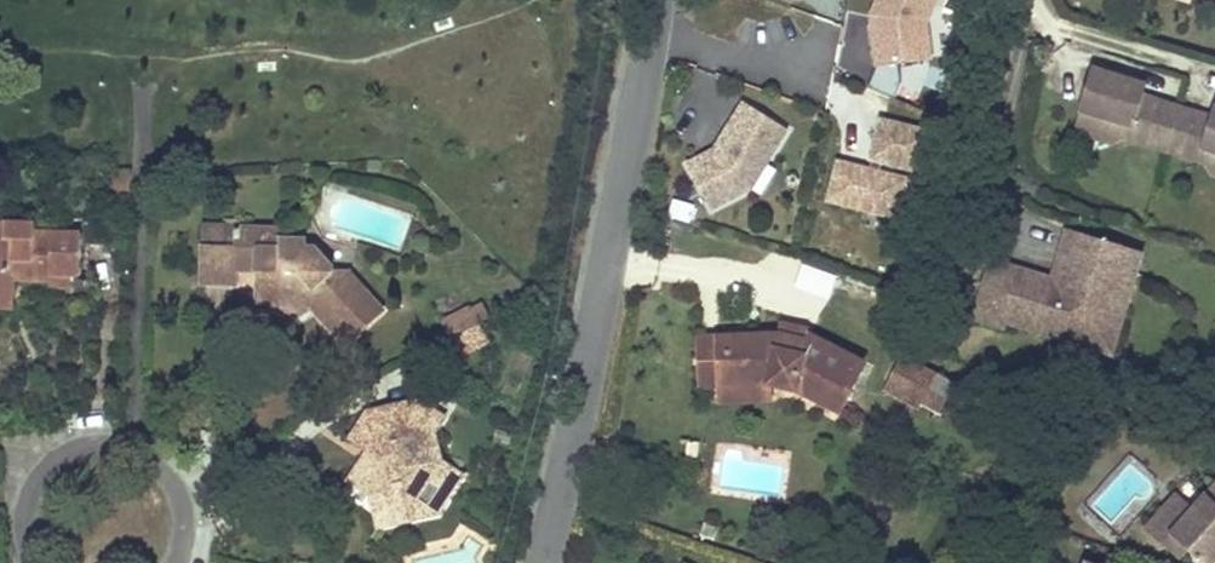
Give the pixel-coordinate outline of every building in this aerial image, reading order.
[(874,66),(928,59),(924,24),(933,0),(875,0),(868,17),(874,66)] [(1130,137),(1171,150),(1184,106),(1149,96),(1142,82),(1102,69),(1090,111),(1122,121),(1130,137)] [(1153,85),(1142,82),(1149,96),(1153,85)] [(713,154),(686,169),(710,213),(749,193),(742,180),(754,161),(764,167),(786,132),(742,106),(717,147),(723,150),(718,158),(713,154)] [(1171,150),(1214,163),(1214,116),(1184,106),(1171,150)] [(1119,142),(1130,137),(1122,121),(1090,111),(1083,131),(1119,142)] [(838,164),(829,201),(897,217),(906,180),(878,174),(881,162),(919,171),(929,133),(881,121),(879,132),(878,132),(869,172),(838,164)] [(723,150),(717,147),(713,154),(718,158),(723,150)] [(742,180),(749,193),(764,167),(754,161),(742,180)] [(10,299),(11,281),(11,274),(26,275),(26,281),(50,282),(50,285),(50,289),(71,290),(71,277),(81,278),(83,237),(37,235),(37,225),(6,224),(5,240),(0,240),(0,298),(10,299)] [(237,274),(260,275),(261,242),(272,242),(283,243),(283,232),(236,230),(234,250),(238,250),(237,274)] [(1000,264),(986,311),(1014,319),(1017,309),(1100,333),(1105,315),(1129,322),(1138,291),(1123,286),(1134,250),(1076,233),(1065,270),(1070,271),(1066,283),(1061,282),(1059,282),(1056,283),(1054,284),(1051,286),(1026,279),(1027,272),(1000,264)] [(283,243),(272,242),(261,242),(260,275),(258,310),(289,311),(289,304),(306,305),(345,349),(384,313),(349,275),(334,275),(334,271),(317,251),(306,251),(306,243),(283,243)] [(236,289),(237,282),(237,274),(238,250),(234,250),(202,249),(201,287),(236,289)] [(1134,250),(1123,286),(1138,291),(1149,255),(1134,250)] [(10,311),(10,299),(0,298),(0,311),(10,311)] [(470,314),(466,308),(442,321),(445,327),(470,314)] [(1014,319),(986,311),(983,320),(1019,331),(1022,322),(1059,333),(1058,337),(1119,355),(1129,322),(1105,315),(1100,333),(1017,309),(1014,319)] [(452,339),(476,326),(470,314),(445,327),(452,339)] [(484,342),(476,326),(452,339),(453,341),(460,355),(484,342)] [(807,344),(808,336),(784,329),(782,337),(807,344)] [(827,356),(832,347),(811,336),(810,336),(809,336),(807,344),(782,337),(722,337),(722,385),(773,385),(797,389),(841,412),(866,364),(847,355),(842,364),(827,356)] [(722,385),(722,337),(701,338),(702,386),(722,385)] [(463,360),(487,347),(484,342),(460,355),(463,360)] [(842,364),(847,355),(832,347),(827,356),(842,364)] [(918,405),(936,372),(905,355),(887,389),(918,405)] [(773,385),(722,385),(722,400),(772,400),(773,385)] [(407,515),(425,485),(447,498),(461,476),(438,463),(431,436),(441,418),(415,403),(366,414),(350,441),(366,450),(364,452),(371,456),(367,462),(361,458),(344,483),(371,499),(375,515),(380,530),(410,522),(407,515)] [(371,456),(364,452),(361,458),(367,462),(371,456)] [(1148,528),(1181,559),(1189,550),(1171,534),(1205,497),(1190,482),(1148,528)] [(410,522),(436,516),(447,498),(425,485),(407,515),(410,522)] [(1189,550),(1204,562),(1214,562),(1214,486),(1205,497),(1171,534),(1189,550)]
